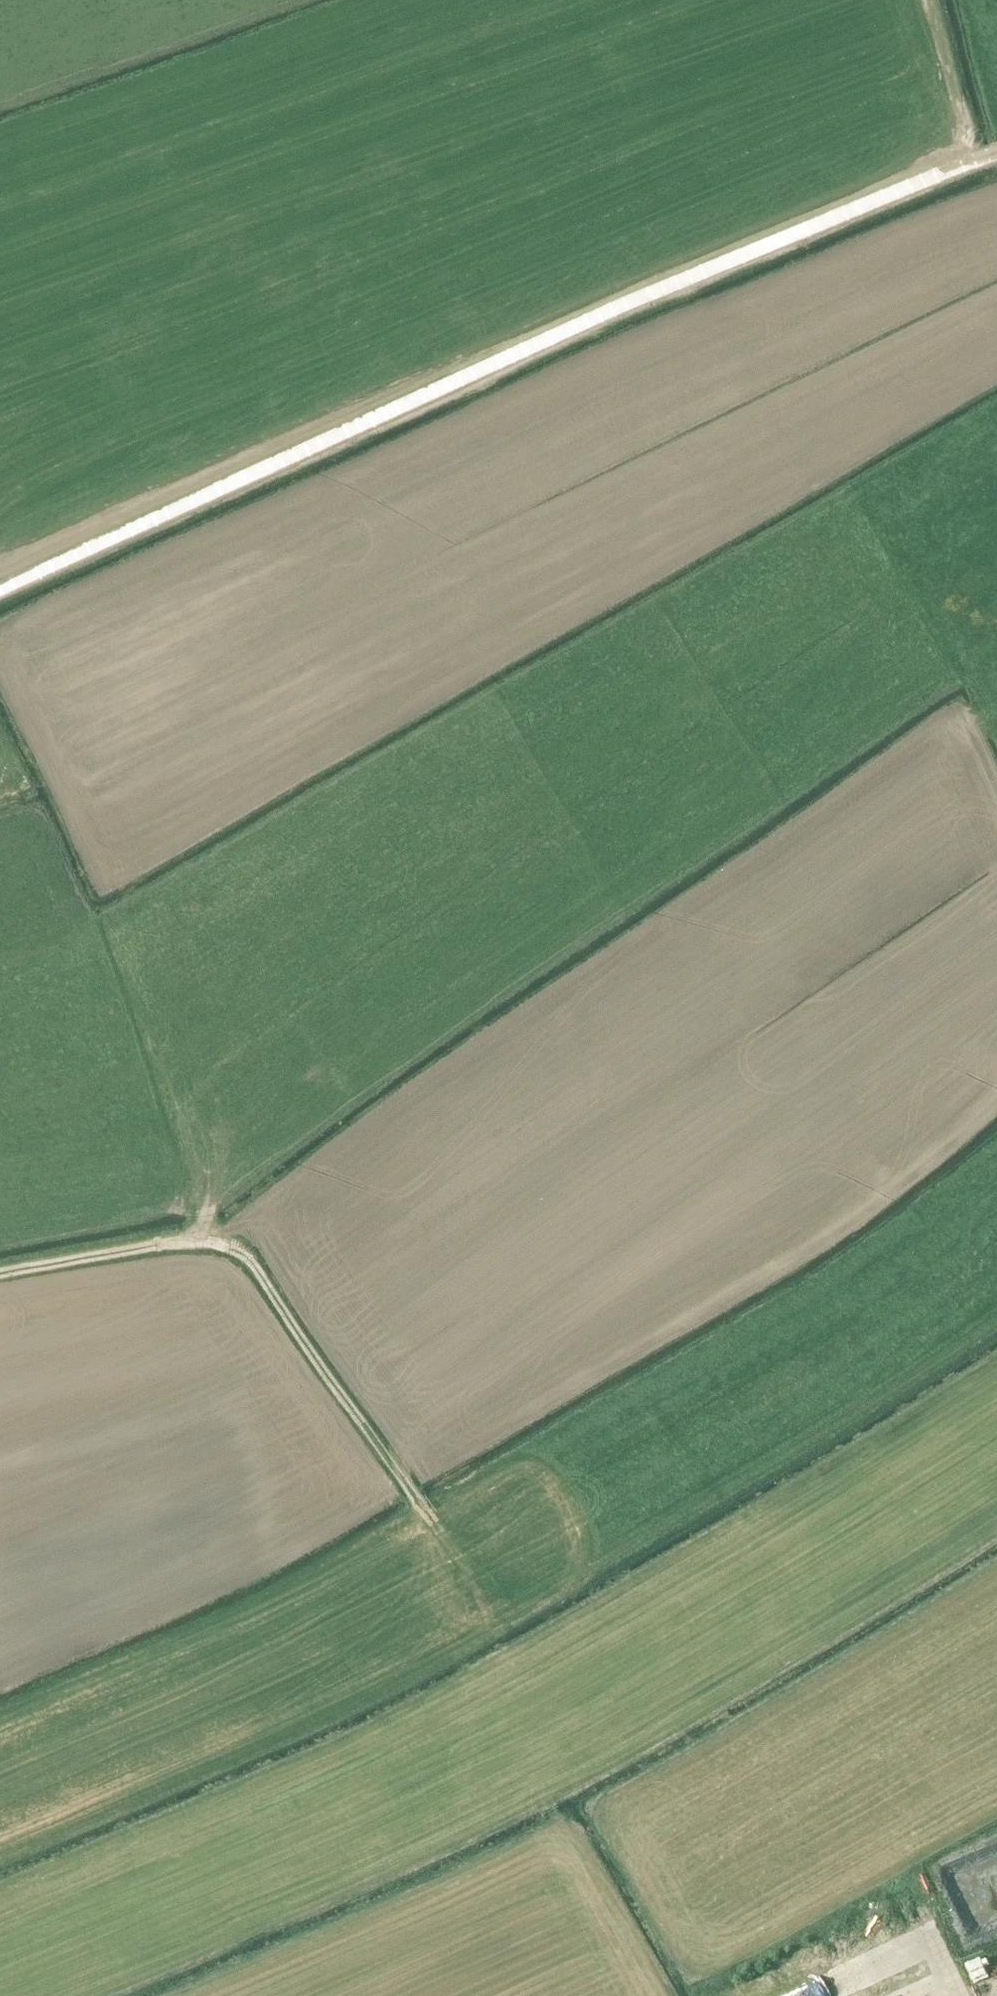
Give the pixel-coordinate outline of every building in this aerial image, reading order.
[(939,1862),(961,1930),(996,1919),(996,1844),(939,1862)]
